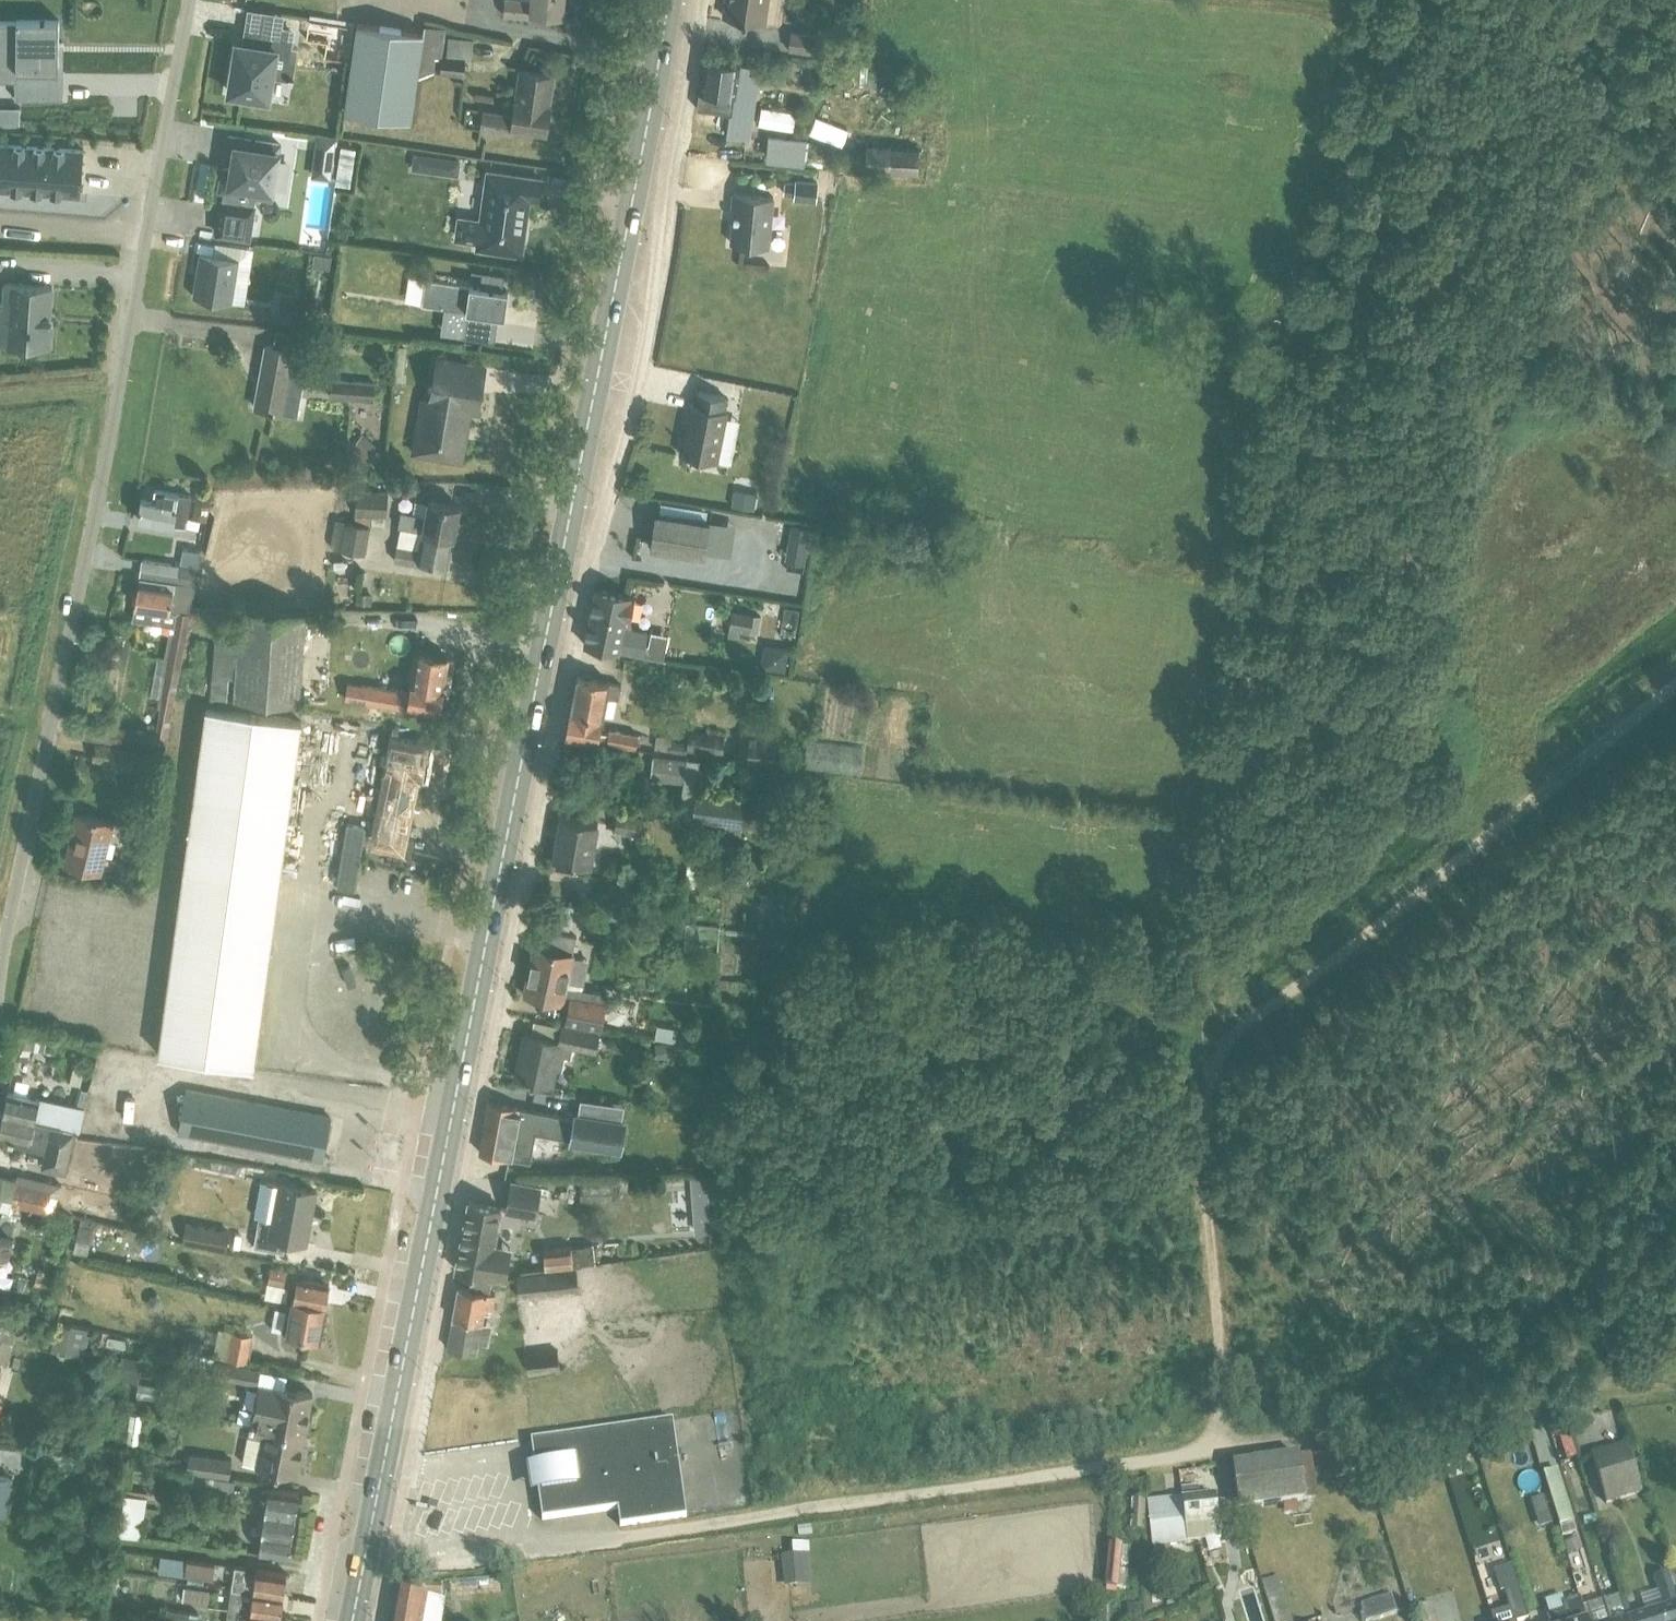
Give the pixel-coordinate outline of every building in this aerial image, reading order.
[(565,0),(505,0),(504,15),(532,17),(532,11),(564,13),(565,0)] [(721,17),(763,22),(766,0),(723,0),(721,17)] [(60,20),(17,19),(17,21),(0,21),(0,76),(16,76),(16,80),(15,80),(15,98),(59,98),(60,20)] [(424,32),(358,23),(346,110),(412,120),(418,76),(420,75),(434,72),(436,58),(442,59),(442,55),(445,55),(447,29),(425,26),(424,32)] [(234,58),(229,91),(243,94),(263,97),(269,98),(273,75),(292,78),(297,46),(289,45),(292,31),(249,24),(249,28),(246,43),(239,42),(237,58),(234,58)] [(816,53),(818,36),(789,31),(786,48),(816,53)] [(448,57),(474,60),(476,40),(450,38),(448,57)] [(443,58),(441,76),(466,78),(467,60),(443,58)] [(700,91),(698,108),(723,112),(732,113),(729,137),(751,140),(762,66),(740,64),(704,59),(700,91)] [(555,73),(520,68),(515,99),(513,114),(483,110),(481,128),(513,132),(514,126),(546,131),(550,104),(555,73)] [(0,106),(0,123),(21,123),(21,106),(0,106)] [(799,130),(801,113),(775,109),(766,107),(763,125),(799,130)] [(819,114),(812,133),(846,146),(853,127),(819,114)] [(223,167),(220,189),(227,190),(219,235),(249,240),(256,195),(272,197),(280,143),(228,135),(225,156),(233,158),(234,158),(232,169),(223,167)] [(336,139),(317,136),(312,175),(331,177),(336,139)] [(771,136),(769,160),(805,164),(807,140),(771,136)] [(340,183),(358,184),(359,143),(342,142),(340,183)] [(11,190),(31,191),(31,187),(43,188),(43,192),(66,194),(81,195),(83,170),(84,149),(46,147),(0,143),(0,189),(11,190)] [(915,173),(917,149),(863,145),(861,169),(915,173)] [(412,170),(463,172),(464,150),(413,148),(412,170)] [(527,215),(529,197),(539,199),(541,189),(542,179),(489,172),(486,190),(482,221),(470,219),(460,218),(458,228),(457,238),(467,239),(479,241),(478,247),(521,253),(524,233),(527,215)] [(795,199),(817,201),(819,182),(797,180),(795,199)] [(774,197),(735,193),(733,210),(736,210),(732,243),(769,246),(774,197)] [(201,252),(194,296),(232,302),(239,259),(201,252)] [(314,252),(313,265),(330,267),(331,254),(314,252)] [(507,303),(509,291),(503,290),(504,281),(505,274),(486,271),(483,271),(482,279),(481,286),(452,282),(426,278),(425,289),(423,303),(448,307),(467,310),(463,331),(463,336),(495,341),(497,330),(499,315),(505,316),(505,315),(507,303)] [(52,325),(50,325),(53,286),(5,283),(3,308),(9,309),(6,344),(51,347),(52,325)] [(295,302),(283,300),(280,321),(292,323),(295,302)] [(304,376),(290,373),(294,350),(267,345),(256,407),(297,414),(304,376)] [(405,346),(397,346),(393,387),(402,388),(405,346)] [(467,431),(471,410),(478,411),(486,367),(438,358),(431,401),(424,400),(414,452),(456,459),(462,430),(467,431)] [(374,401),(376,383),(333,379),(331,396),(374,401)] [(689,403),(679,453),(719,462),(729,411),(725,410),(728,396),(696,390),(693,403),(689,403)] [(735,458),(742,415),(732,413),(724,456),(735,458)] [(363,432),(351,445),(364,457),(376,445),(363,432)] [(198,493),(194,517),(207,519),(211,495),(211,490),(198,488),(198,493)] [(186,525),(191,495),(156,489),(154,500),(142,498),(139,517),(186,526),(186,525)] [(754,508),(757,492),(735,489),(732,505),(754,508)] [(356,523),(370,526),(370,525),(384,525),(384,515),(387,515),(387,491),(357,491),(356,523)] [(402,510),(399,526),(401,526),(424,530),(454,536),(460,506),(429,500),(429,502),(416,500),(414,513),(402,510)] [(705,555),(710,521),(656,512),(651,547),(705,555)] [(734,553),(741,520),(719,516),(713,549),(734,553)] [(371,526),(370,526),(356,523),(335,519),(330,547),(365,554),(371,526)] [(805,562),(811,527),(792,523),(786,559),(805,562)] [(424,530),(401,526),(395,559),(418,564),(419,559),(449,565),(454,536),(424,530)] [(181,548),(179,565),(143,560),(141,575),(196,583),(201,551),(181,548)] [(134,617),(134,622),(174,628),(177,612),(190,614),(192,608),(192,607),(193,602),(196,585),(192,585),(140,577),(134,617)] [(631,595),(596,588),(585,643),(642,655),(647,631),(625,627),(631,595)] [(357,594),(357,605),(370,605),(371,595),(357,594)] [(300,702),(306,613),(242,608),(235,697),(300,702)] [(758,633),(761,616),(733,610),(728,636),(740,638),(742,629),(758,633)] [(84,736),(84,737),(160,749),(165,749),(190,614),(177,612),(174,628),(174,631),(169,659),(158,657),(150,696),(163,697),(157,733),(138,731),(138,732),(86,724),(84,736)] [(762,640),(758,664),(785,668),(789,645),(762,640)] [(440,710),(449,656),(416,651),(409,692),(349,681),(346,699),(407,709),(408,705),(440,710)] [(578,676),(573,705),(605,712),(608,696),(619,698),(622,684),(578,676)] [(605,712),(573,705),(567,735),(636,749),(639,734),(610,729),(609,733),(600,731),(603,717),(605,712)] [(250,1066),(297,726),(210,714),(164,1054),(250,1066)] [(310,716),(305,749),(319,751),(324,718),(310,716)] [(341,779),(345,721),(323,720),(320,778),(341,779)] [(725,737),(690,732),(688,742),(688,749),(723,754),(725,737)] [(385,773),(375,828),(408,835),(418,780),(425,781),(432,743),(390,734),(383,773),(385,773)] [(774,764),(777,738),(742,734),(739,760),(774,764)] [(672,737),(658,735),(656,748),(671,750),(671,748),(671,745),(672,741),(672,737)] [(671,748),(671,750),(687,752),(688,749),(688,742),(672,741),(671,745),(671,748)] [(864,749),(808,742),(805,770),(831,773),(861,777),(864,749)] [(684,783),(687,761),(652,757),(650,779),(684,783)] [(684,783),(679,816),(693,818),(696,792),(701,760),(687,758),(687,761),(684,783)] [(745,799),(696,792),(693,818),(726,823),(725,828),(741,830),(745,799)] [(114,821),(77,812),(65,865),(101,873),(114,821)] [(616,813),(614,829),(642,834),(644,819),(644,818),(616,813)] [(591,867),(599,823),(561,817),(554,860),(591,867)] [(346,822),(336,884),(353,887),(363,825),(346,822)] [(702,881),(703,853),(692,853),(691,881),(702,881)] [(572,886),(588,886),(589,872),(573,871),(572,886)] [(672,892),(667,895),(673,902),(678,899),(672,892)] [(721,927),(687,924),(684,953),(718,955),(721,927)] [(567,1020),(601,1027),(607,996),(582,991),(588,961),(573,957),(577,938),(551,932),(548,948),(535,945),(525,993),(570,1003),(567,1020)] [(717,978),(717,989),(726,989),(726,978),(717,978)] [(534,1028),(560,1035),(563,1023),(537,1016),(534,1028)] [(596,1050),(599,1033),(563,1025),(560,1041),(525,1033),(516,1077),(552,1085),(556,1067),(563,1068),(565,1055),(571,1056),(574,1045),(596,1050)] [(19,1029),(15,1043),(30,1046),(34,1032),(19,1029)] [(673,1042),(654,1044),(656,1062),(675,1059),(673,1042)] [(330,1116),(186,1089),(178,1132),(322,1159),(330,1116)] [(8,1090),(3,1112),(76,1129),(75,1130),(79,1131),(85,1108),(67,1103),(66,1105),(8,1090)] [(538,1090),(537,1102),(566,1104),(567,1091),(538,1090)] [(489,1101),(480,1152),(512,1159),(531,1162),(536,1132),(572,1139),(572,1142),(619,1149),(625,1119),(577,1112),(576,1118),(521,1107),(489,1101)] [(3,1112),(0,1125),(0,1134),(18,1138),(17,1144),(46,1150),(42,1167),(65,1172),(70,1151),(74,1137),(75,1130),(76,1129),(3,1112)] [(693,1122),(692,1128),(695,1132),(701,1133),(703,1123),(693,1122)] [(51,1189),(16,1181),(17,1178),(0,1174),(0,1206),(9,1208),(11,1202),(46,1210),(51,1189)] [(707,1178),(693,1179),(695,1205),(709,1204),(707,1178)] [(542,1187),(511,1181),(506,1208),(536,1214),(542,1187)] [(280,1183),(279,1187),(260,1182),(254,1216),(260,1217),(254,1246),(284,1252),(287,1239),(307,1242),(316,1190),(280,1183)] [(582,1200),(621,1199),(621,1182),(581,1183),(582,1200)] [(470,1201),(458,1269),(488,1275),(488,1273),(505,1276),(508,1259),(511,1242),(495,1238),(500,1207),(470,1201)] [(79,1231),(74,1252),(87,1255),(92,1234),(95,1221),(82,1218),(79,1231)] [(226,1248),(229,1231),(186,1223),(183,1240),(226,1248)] [(0,1236),(0,1257),(1,1255),(7,1257),(11,1239),(0,1236)] [(595,1263),(593,1244),(544,1249),(546,1268),(595,1263)] [(46,1269),(40,1267),(35,1283),(52,1288),(55,1278),(45,1275),(46,1269)] [(269,1281),(266,1297),(286,1301),(289,1285),(296,1286),(294,1297),(326,1304),(330,1283),(299,1277),(300,1272),(271,1267),(269,1281)] [(538,1294),(579,1289),(576,1268),(518,1276),(519,1297),(529,1295),(530,1303),(538,1302),(538,1294)] [(198,1270),(194,1285),(206,1288),(209,1273),(198,1270)] [(491,1328),(481,1326),(482,1322),(485,1308),(493,1309),(496,1293),(490,1292),(492,1278),(473,1275),(469,1289),(459,1287),(448,1348),(477,1353),(478,1345),(489,1347),(491,1328)] [(326,1304),(294,1297),(294,1298),(293,1298),(291,1306),(288,1305),(283,1331),(286,1332),(320,1339),(327,1304),(326,1304)] [(57,1319),(51,1347),(84,1355),(90,1326),(57,1319)] [(219,1328),(218,1335),(216,1348),(214,1356),(248,1362),(253,1334),(219,1328)] [(216,1348),(218,1335),(203,1332),(201,1342),(201,1344),(216,1348)] [(187,1339),(186,1348),(199,1351),(201,1344),(201,1342),(187,1339)] [(530,1372),(561,1368),(558,1350),(527,1355),(530,1372)] [(123,1356),(119,1378),(137,1382),(141,1360),(123,1356)] [(258,1383),(261,1369),(233,1364),(232,1368),(213,1364),(211,1374),(258,1383)] [(264,1380),(289,1382),(290,1369),(264,1367),(264,1380)] [(253,1412),(251,1423),(305,1433),(313,1392),(273,1385),(272,1386),(258,1383),(253,1412)] [(130,1414),(129,1430),(140,1431),(142,1415),(130,1414)] [(621,1526),(687,1517),(674,1420),(531,1440),(536,1470),(540,1469),(543,1490),(539,1491),(543,1520),(618,1509),(621,1526)] [(305,1433),(251,1423),(243,1463),(257,1465),(256,1466),(297,1474),(305,1433)] [(129,1430),(127,1443),(139,1444),(140,1431),(129,1430)] [(1627,1444),(1590,1454),(1606,1505),(1643,1493),(1627,1444)] [(158,1458),(157,1466),(187,1470),(230,1476),(232,1460),(190,1453),(189,1460),(174,1458),(174,1460),(158,1458)] [(1312,1454),(1299,1456),(1234,1465),(1240,1510),(1282,1504),(1297,1502),(1305,1501),(1319,1499),(1312,1454)] [(1334,1464),(1333,1464),(1335,1471),(1334,1471),(1336,1478),(1337,1478),(1349,1475),(1344,1461),(1334,1464)] [(1558,1469),(1544,1473),(1564,1536),(1577,1531),(1558,1469)] [(5,1514),(13,1477),(0,1474),(0,1513),(5,1514)] [(233,1492),(235,1478),(207,1474),(205,1488),(233,1492)] [(263,1530),(259,1551),(290,1555),(293,1533),(296,1513),(300,1492),(269,1487),(267,1497),(266,1509),(265,1514),(263,1530)] [(146,1498),(124,1495),(119,1535),(140,1538),(146,1498)] [(1216,1496),(1183,1500),(1149,1503),(1153,1548),(1188,1543),(1221,1539),(1216,1496)] [(1545,1497),(1532,1501),(1540,1528),(1552,1524),(1545,1497)] [(1136,1498),(1134,1530),(1144,1531),(1146,1499),(1136,1498)] [(1297,1502),(1282,1504),(1283,1515),(1298,1512),(1297,1502)] [(808,1545),(791,1546),(795,1587),(811,1586),(808,1545)] [(1130,1549),(1121,1548),(1111,1547),(1109,1565),(1107,1588),(1126,1590),(1128,1572),(1119,1572),(1120,1565),(1128,1566),(1129,1562),(1130,1549)] [(185,1574),(213,1578),(216,1563),(188,1558),(185,1574)] [(235,1565),(232,1588),(243,1590),(243,1589),(249,1589),(284,1594),(287,1573),(257,1568),(255,1577),(245,1576),(246,1567),(235,1565)] [(1510,1567),(1493,1572),(1500,1594),(1505,1592),(1513,1618),(1516,1617),(1516,1620),(1526,1617),(1510,1567)] [(1654,1577),(1664,1608),(1657,1610),(1660,1620),(1675,1620),(1675,1599),(1668,1572),(1654,1577)] [(505,1573),(453,1573),(453,1594),(505,1595),(505,1573)] [(1262,1581),(1274,1620),(1293,1620),(1279,1577),(1262,1581)] [(392,1620),(424,1620),(428,1598),(442,1599),(443,1586),(423,1585),(422,1592),(398,1587),(392,1620)] [(183,1587),(182,1602),(208,1604),(209,1591),(183,1587)] [(232,1588),(229,1607),(240,1609),(240,1607),(251,1609),(251,1610),(281,1615),(284,1594),(249,1589),(243,1589),(243,1590),(232,1588)] [(1397,1612),(1392,1595),(1362,1605),(1367,1620),(1371,1620),(1397,1612)] [(1627,1620),(1620,1596),(1603,1601),(1609,1620),(1628,1620),(1627,1620)] [(1547,1608),(1550,1617),(1548,1617),(1549,1620),(1587,1620),(1583,1607),(1580,1598),(1547,1608)] [(1603,1601),(1583,1607),(1587,1620),(1609,1620),(1603,1601)] [(1430,1603),(1419,1606),(1423,1620),(1436,1620),(1430,1603)] [(1130,1606),(1130,1620),(1137,1620),(1142,1620),(1142,1606),(1130,1606)] [(229,1607),(227,1620),(280,1620),(281,1615),(251,1610),(251,1609),(240,1607),(240,1609),(229,1607)] [(1101,1620),(1111,1620),(1111,1610),(1101,1610),(1101,1620)] [(1657,1610),(1627,1620),(1628,1620),(1660,1620),(1657,1610)] [(165,1620),(195,1620),(196,1615),(166,1611),(165,1620)]
